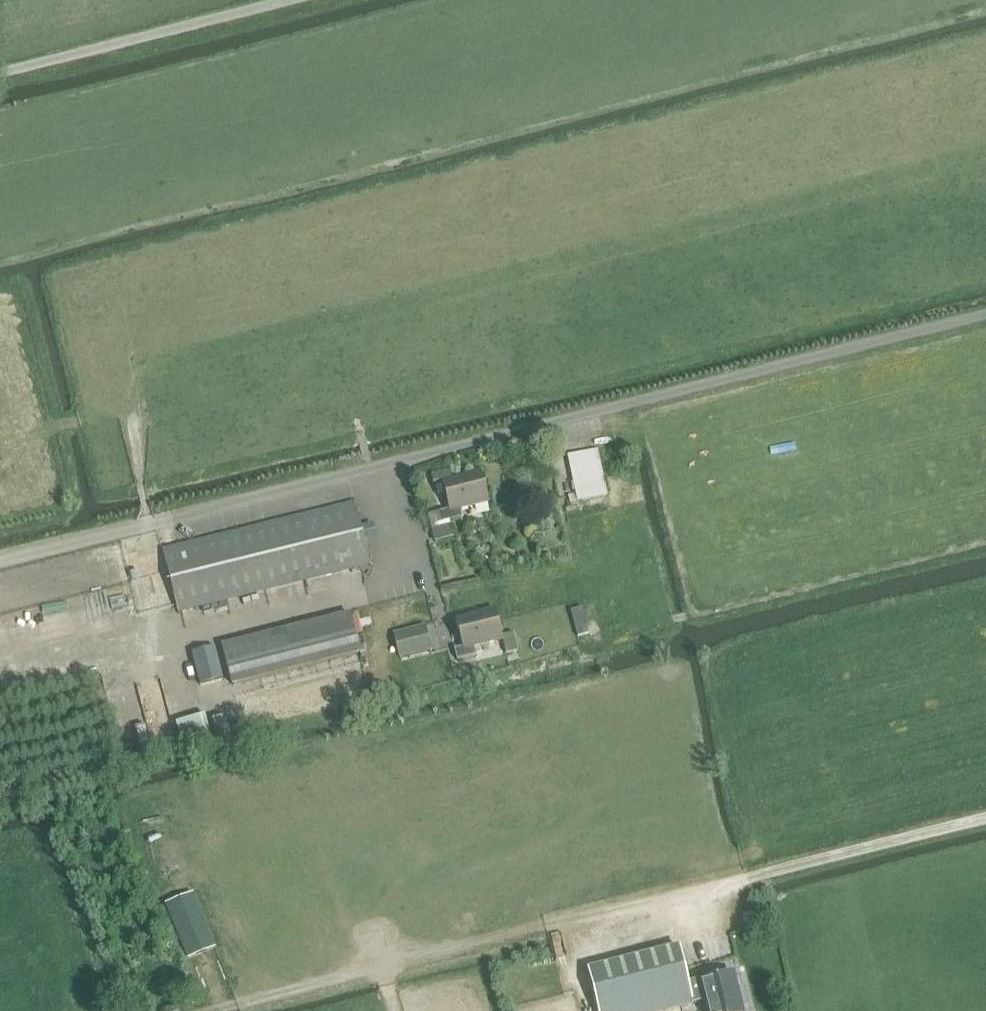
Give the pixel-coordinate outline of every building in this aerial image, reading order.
[(608,496),(598,450),(568,456),(578,503),(608,496)] [(442,484),(442,486),(448,512),(428,517),(431,528),(463,520),(460,512),(489,505),(482,475),(452,482),(449,471),(430,476),(433,486),(442,484)] [(177,612),(370,565),(355,506),(163,552),(177,612)] [(588,635),(580,609),(572,612),(579,638),(588,635)] [(465,651),(456,653),(458,661),(478,656),(476,649),(503,642),(506,654),(518,651),(513,633),(502,636),(496,612),(457,621),(465,651)] [(234,687),(359,656),(349,615),(224,646),(234,687)] [(359,617),(352,618),(354,629),(361,627),(359,617)] [(402,660),(432,652),(426,628),(396,635),(402,660)] [(204,714),(177,722),(184,748),(212,740),(204,714)] [(213,721),(216,734),(228,731),(225,719),(213,721)] [(189,959),(214,949),(192,896),(168,906),(189,959)] [(691,1006),(687,987),(678,951),(589,973),(598,1010),(672,1010),(691,1006)] [(687,987),(691,1006),(693,1006),(693,1005),(706,1002),(708,1010),(740,1010),(731,977),(700,985),(700,984),(687,987)]
